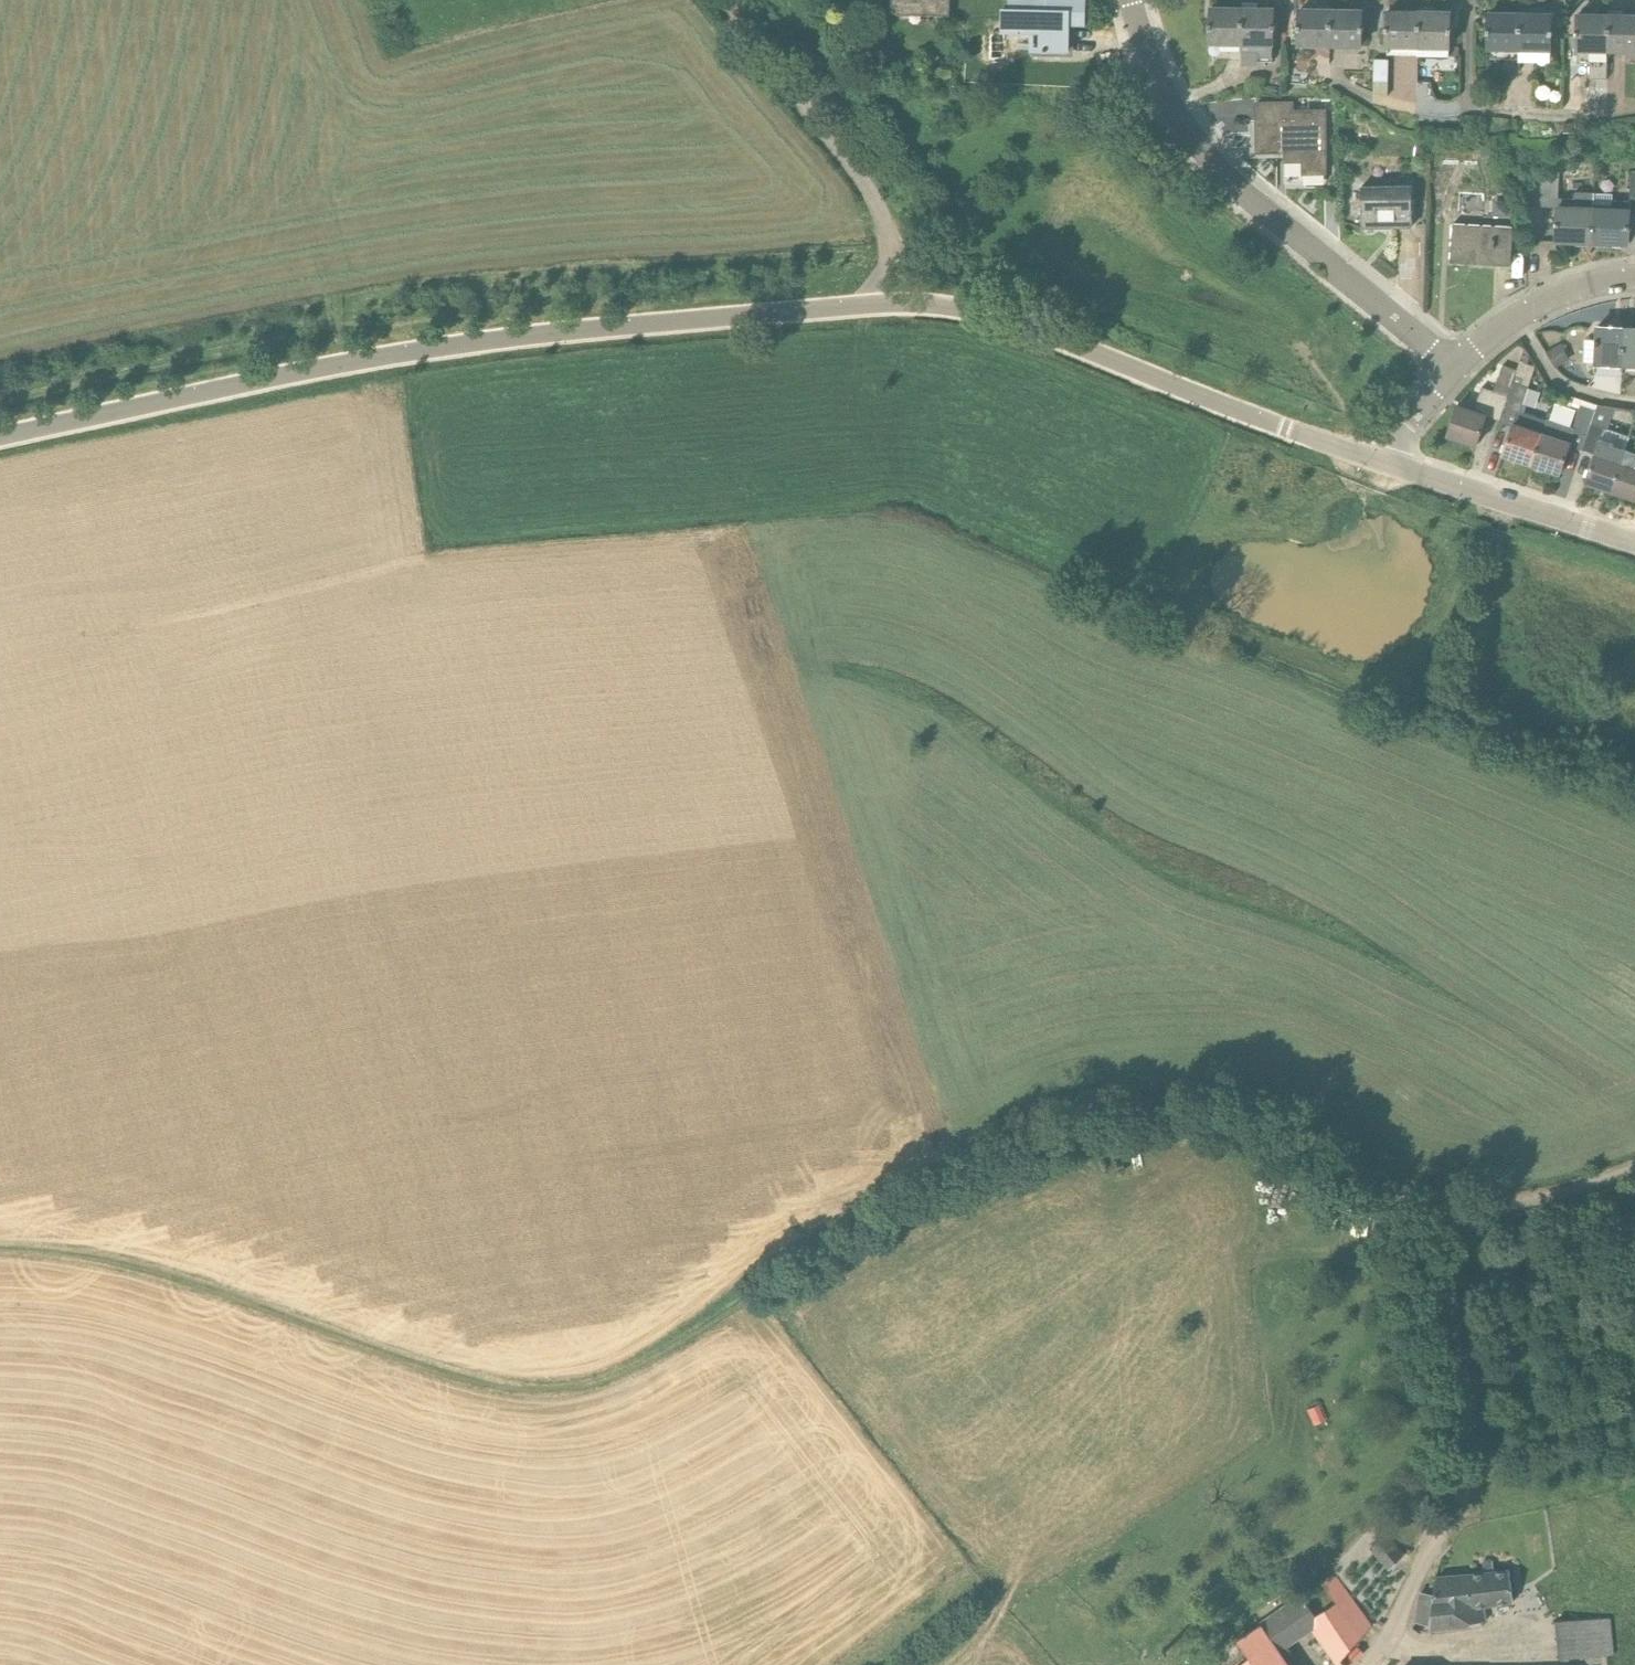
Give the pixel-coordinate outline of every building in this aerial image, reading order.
[(951,0),(893,0),(893,6),(899,6),(899,15),(950,16),(951,0)] [(1063,24),(1085,24),(1085,0),(1010,0),(1010,32),(1031,33),(1032,52),(1060,52),(1063,52),(1063,24)] [(1242,43),(1242,34),(1242,9),(1211,9),(1211,48),(1234,48),(1242,49),(1242,43)] [(1274,42),(1274,31),(1274,9),(1242,9),(1242,34),(1242,43),(1242,49),(1242,62),(1273,62),(1274,42)] [(1330,45),(1331,10),(1300,9),(1300,45),(1330,45)] [(1361,46),(1362,11),(1331,10),(1330,45),(1361,46)] [(1418,56),(1419,12),(1388,11),(1388,55),(1418,56)] [(1449,56),(1450,12),(1419,12),(1418,56),(1449,56)] [(1520,59),(1521,14),(1490,13),(1489,58),(1520,59)] [(1551,59),(1552,14),(1521,14),(1520,59),(1551,59)] [(1608,51),(1609,15),(1578,15),(1578,50),(1577,64),(1591,64),(1590,79),(1608,79),(1609,51),(1608,51)] [(1609,15),(1608,51),(1609,51),(1634,51),(1634,16),(1609,15)] [(1450,47),(1450,48),(1449,56),(1460,56),(1460,47),(1450,47)] [(1388,97),(1389,83),(1389,60),(1375,59),(1374,82),(1374,92),(1388,97)] [(1326,173),(1326,133),(1326,117),(1293,117),(1292,103),(1257,104),(1257,123),(1251,123),(1251,158),(1277,158),(1277,152),(1285,152),(1286,183),(1305,182),(1305,174),(1326,173),(1326,180),(1327,180),(1327,173),(1326,173)] [(1564,133),(1574,133),(1574,124),(1564,124),(1564,133)] [(1427,137),(1416,137),(1415,155),(1426,156),(1427,137)] [(1490,146),(1480,147),(1482,160),(1493,158),(1490,146)] [(1558,199),(1559,181),(1529,181),(1527,206),(1557,207),(1558,199)] [(1362,227),(1413,226),(1412,186),(1361,187),(1362,227)] [(1592,243),(1593,209),(1594,200),(1594,199),(1558,199),(1557,207),(1556,242),(1592,243)] [(1628,244),(1630,216),(1630,202),(1612,201),(1594,200),(1593,209),(1592,243),(1628,244)] [(1511,266),(1513,227),(1453,224),(1451,262),(1511,266)] [(1596,363),(1596,364),(1623,365),(1624,328),(1598,327),(1597,341),(1586,341),(1585,362),(1596,363)] [(1623,373),(1634,374),(1634,370),(1634,328),(1624,328),(1623,365),(1623,373)] [(1561,344),(1546,353),(1556,368),(1570,359),(1561,344)] [(1501,421),(1522,362),(1521,362),(1518,370),(1503,365),(1494,390),(1482,387),(1474,411),(1458,406),(1448,436),(1477,446),(1486,416),(1501,421)] [(1521,410),(1535,367),(1522,362),(1501,421),(1513,425),(1503,455),(1531,464),(1541,434),(1546,418),(1521,410)] [(1564,404),(1572,408),(1575,399),(1567,396),(1564,404)] [(1583,450),(1598,405),(1583,401),(1573,427),(1546,418),(1541,434),(1531,464),(1560,474),(1567,453),(1570,446),(1583,450)] [(1608,430),(1616,407),(1599,405),(1598,405),(1583,450),(1595,453),(1593,461),(1586,482),(1612,491),(1627,449),(1601,439),(1605,428),(1608,430)] [(1627,449),(1612,491),(1634,499),(1634,452),(1627,449)] [(1405,1555),(1389,1539),(1387,1537),(1372,1551),(1390,1569),(1405,1555)] [(1433,1627),(1485,1621),(1483,1606),(1512,1603),(1508,1571),(1494,1572),(1493,1562),(1483,1563),(1484,1573),(1436,1578),(1435,1593),(1421,1592),(1417,1622),(1430,1625),(1431,1627),(1433,1627)] [(1316,1617),(1300,1594),(1261,1621),(1262,1623),(1239,1640),(1251,1658),(1241,1664),(1290,1664),(1281,1652),(1319,1626),(1342,1660),(1373,1627),(1335,1576),(1325,1584),(1337,1602),(1316,1617)] [(1617,1654),(1616,1615),(1562,1617),(1563,1655),(1617,1654)]
